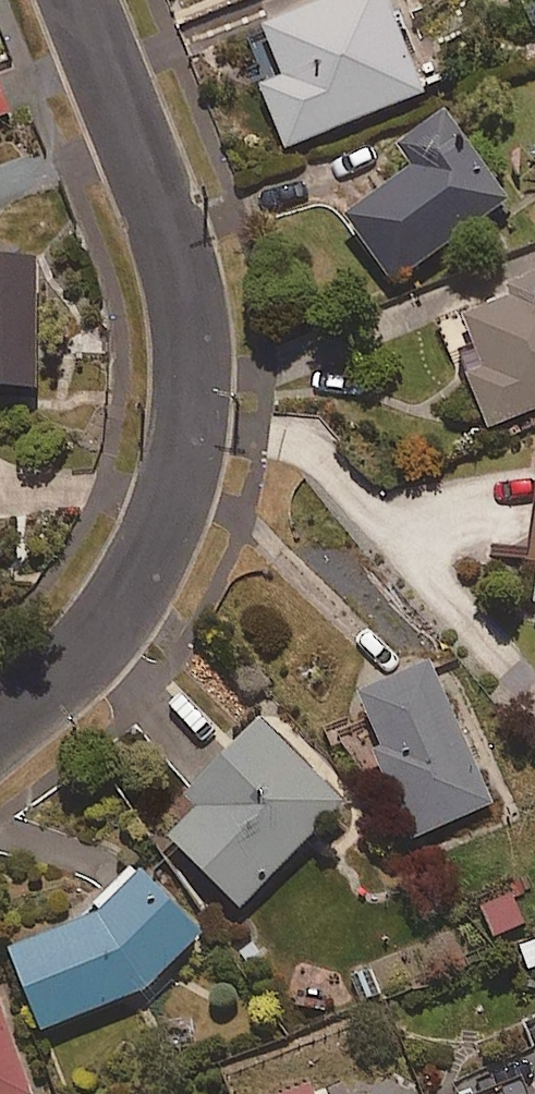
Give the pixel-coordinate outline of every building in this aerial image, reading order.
[(426,98),(389,0),(346,0),(264,31),(284,83),(264,90),(287,151),(426,98)] [(8,116),(0,93),(0,119),(8,116)] [(393,287),(509,206),(447,117),(399,150),(415,173),(347,220),(393,287)] [(41,393),(37,275),(0,276),(0,394),(41,393)] [(509,294),(512,301),(446,329),(488,432),(534,413),(534,283),(509,294)] [(493,807),(433,671),(363,702),(384,750),(374,754),(413,843),(493,807)] [(344,810),(264,729),(192,801),(202,812),(169,845),(239,914),(344,810)] [(205,941),(144,881),(139,885),(133,878),(97,909),(103,916),(96,923),(9,956),(43,1033),(150,992),(205,941)] [(493,940),(524,926),(510,893),(478,908),(493,940)] [(280,974),(256,937),(233,952),(257,989),(280,974)] [(0,1002),(0,1093),(33,1093),(0,1002)]
